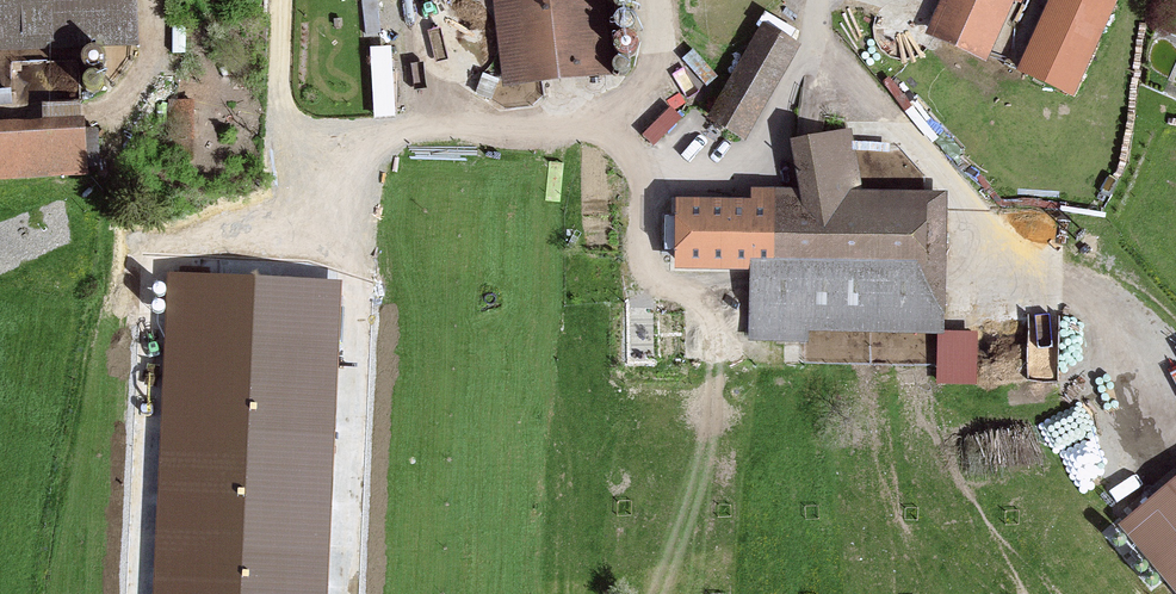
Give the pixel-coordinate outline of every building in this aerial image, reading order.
[(139,45),(137,0),(0,0),(0,50),(139,45)] [(503,88),(619,74),(609,0),(493,0),(503,88)] [(925,34),(986,62),(1014,0),(940,0),(925,34)] [(1111,0),(1059,0),(1024,77),(1068,97),(1111,0)] [(710,117),(735,132),(740,135),(790,48),(760,30),(710,117)] [(169,100),(168,160),(193,160),(193,100),(169,100)] [(87,176),(85,115),(0,118),(0,179),(87,176)] [(851,128),(790,139),(801,188),(751,188),(750,199),(676,197),(675,269),(750,268),(749,340),(808,341),(808,330),(943,333),(947,191),(862,190),(851,128)] [(166,274),(152,593),(327,593),(340,281),(166,274)] [(1119,525),(1175,593),(1175,477),(1119,525)]
